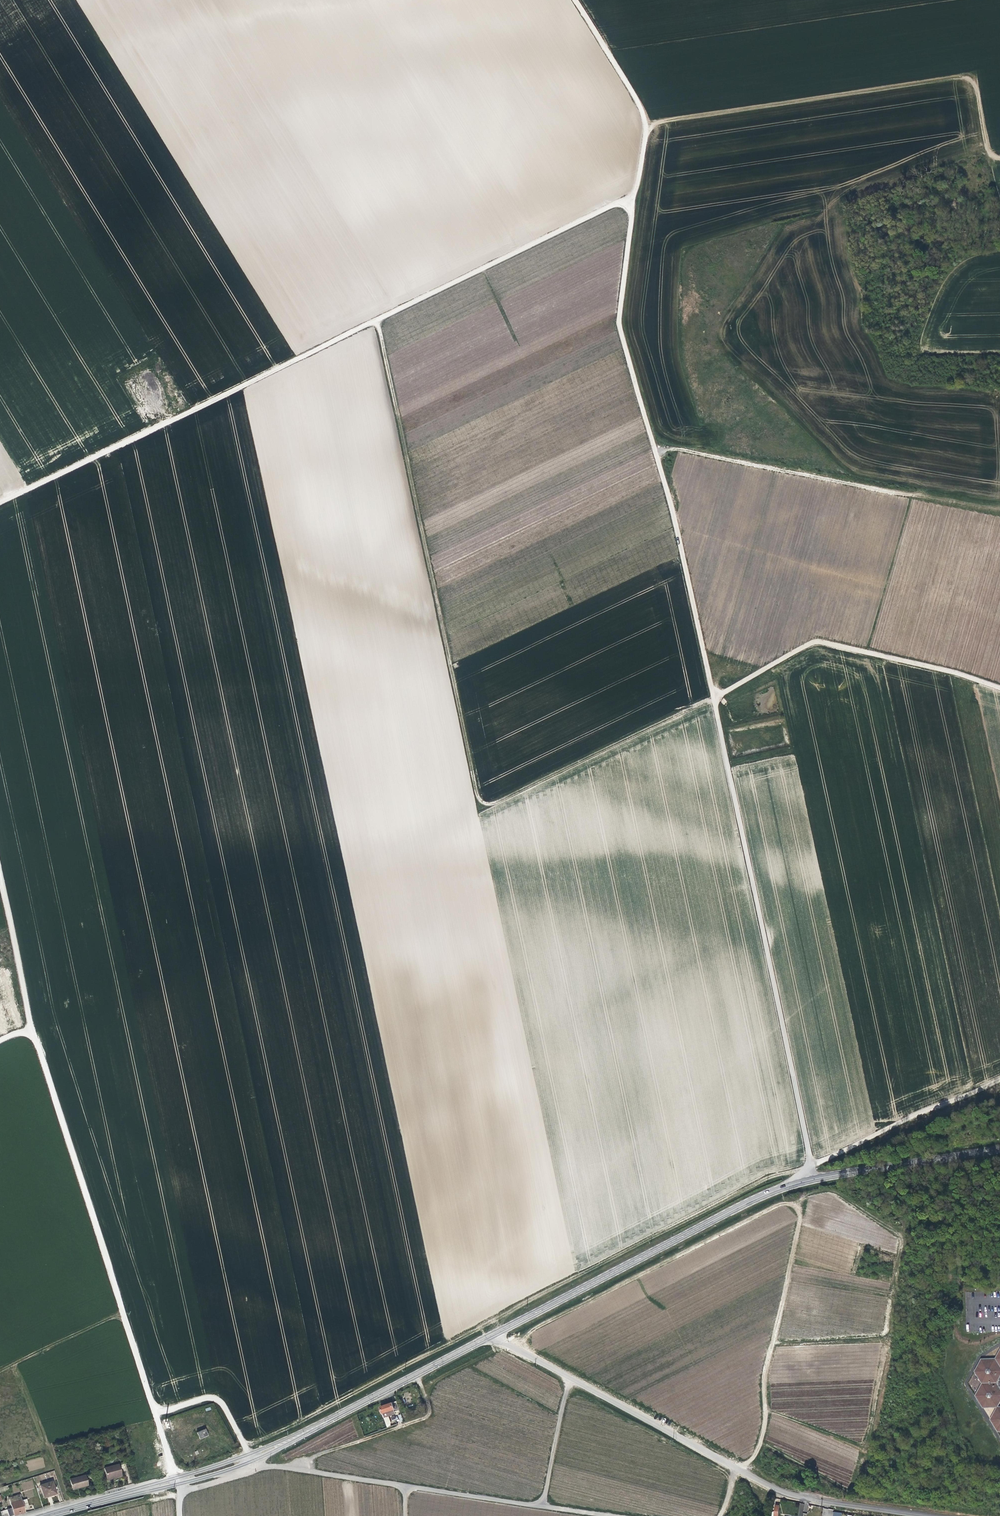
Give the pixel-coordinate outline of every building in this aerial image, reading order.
[(996,1358),(982,1358),(975,1371),(982,1382),(974,1394),(981,1407),(991,1407),(993,1411),(989,1420),(996,1431),(999,1431),(999,1391),(995,1383),(999,1374),(999,1351),(996,1358)] [(976,1376),(972,1378),(976,1386),(981,1384),(976,1376)] [(382,1410),(388,1427),(391,1426),(388,1415),(395,1412),(396,1415),(401,1414),(398,1405),(389,1408),(382,1410)] [(206,1429),(197,1433),(200,1440),(209,1436),(206,1429)] [(42,1467),(38,1468),(35,1459),(27,1462),(29,1471),(45,1467),(44,1463),(41,1463),(42,1467)] [(104,1469),(106,1480),(121,1476),(119,1466),(104,1469)] [(68,1480),(71,1487),(78,1486),(78,1488),(81,1487),(87,1486),(84,1475),(68,1480)] [(56,1494),(52,1482),(39,1486),(43,1498),(50,1496),(56,1494)] [(25,1513),(23,1509),(21,1500),(20,1495),(8,1498),(11,1508),(0,1512),(0,1513),(1,1515),(13,1515),(15,1515),(25,1513)]
